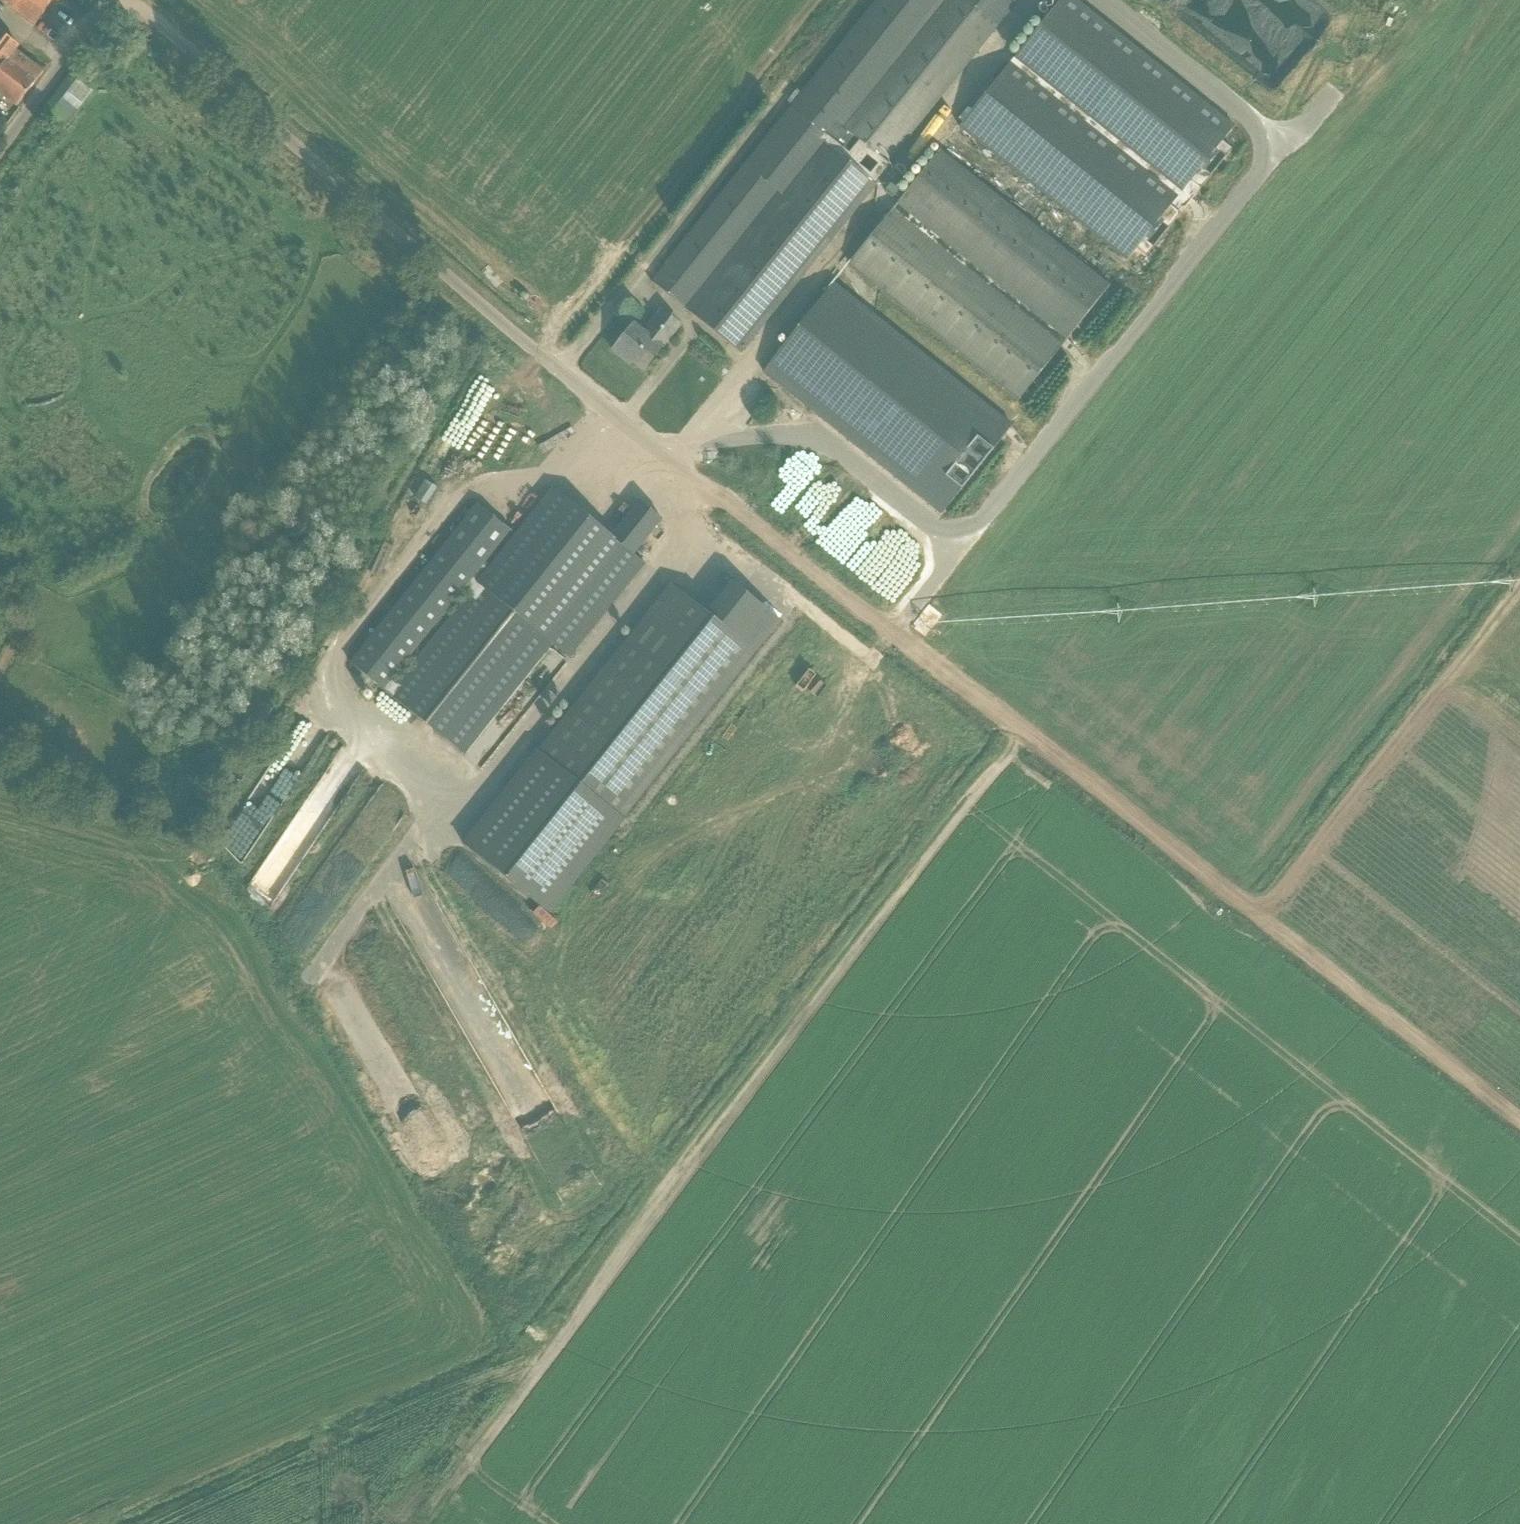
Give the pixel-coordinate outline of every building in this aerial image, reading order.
[(53,0),(1,0),(34,25),(53,0)] [(887,163),(1016,0),(876,0),(802,94),(792,106),(790,108),(824,135),(847,153),(857,140),(887,163)] [(958,127),(1126,261),(1136,249),(1146,257),(1231,151),(1222,142),(1234,127),(1074,0),(1060,0),(1054,9),(958,127)] [(15,50),(18,47),(0,33),(0,70),(15,50)] [(0,70),(0,94),(1,94),(17,106),(43,71),(15,50),(0,70)] [(72,72),(46,107),(66,123),(93,88),(72,72)] [(798,91),(789,104),(792,106),(802,94),(798,91)] [(890,166),(887,163),(857,140),(847,153),(824,135),(790,108),(744,165),(652,281),(685,307),(742,352),(890,166)] [(940,150),(908,190),(848,265),(1018,399),(1108,286),(940,150)] [(1011,426),(833,284),(763,371),(941,514),(1011,426)] [(644,333),(633,324),(612,351),(624,360),(626,357),(644,371),(680,325),(660,310),(652,321),(653,322),(644,333)] [(396,685),(388,694),(462,754),(551,645),(568,659),(645,564),(633,554),(661,519),(639,501),(611,537),(552,490),(490,567),(469,594),(396,685)] [(349,662),(388,694),(396,685),(391,681),(463,590),(469,594),(490,567),(484,562),(510,531),(477,504),(349,662)] [(671,585),(464,846),(547,912),(779,620),(731,581),(706,613),(671,585)] [(304,708),(287,745),(306,754),(323,717),(304,708)] [(262,852),(246,893),(265,901),(282,860),(262,852)]
